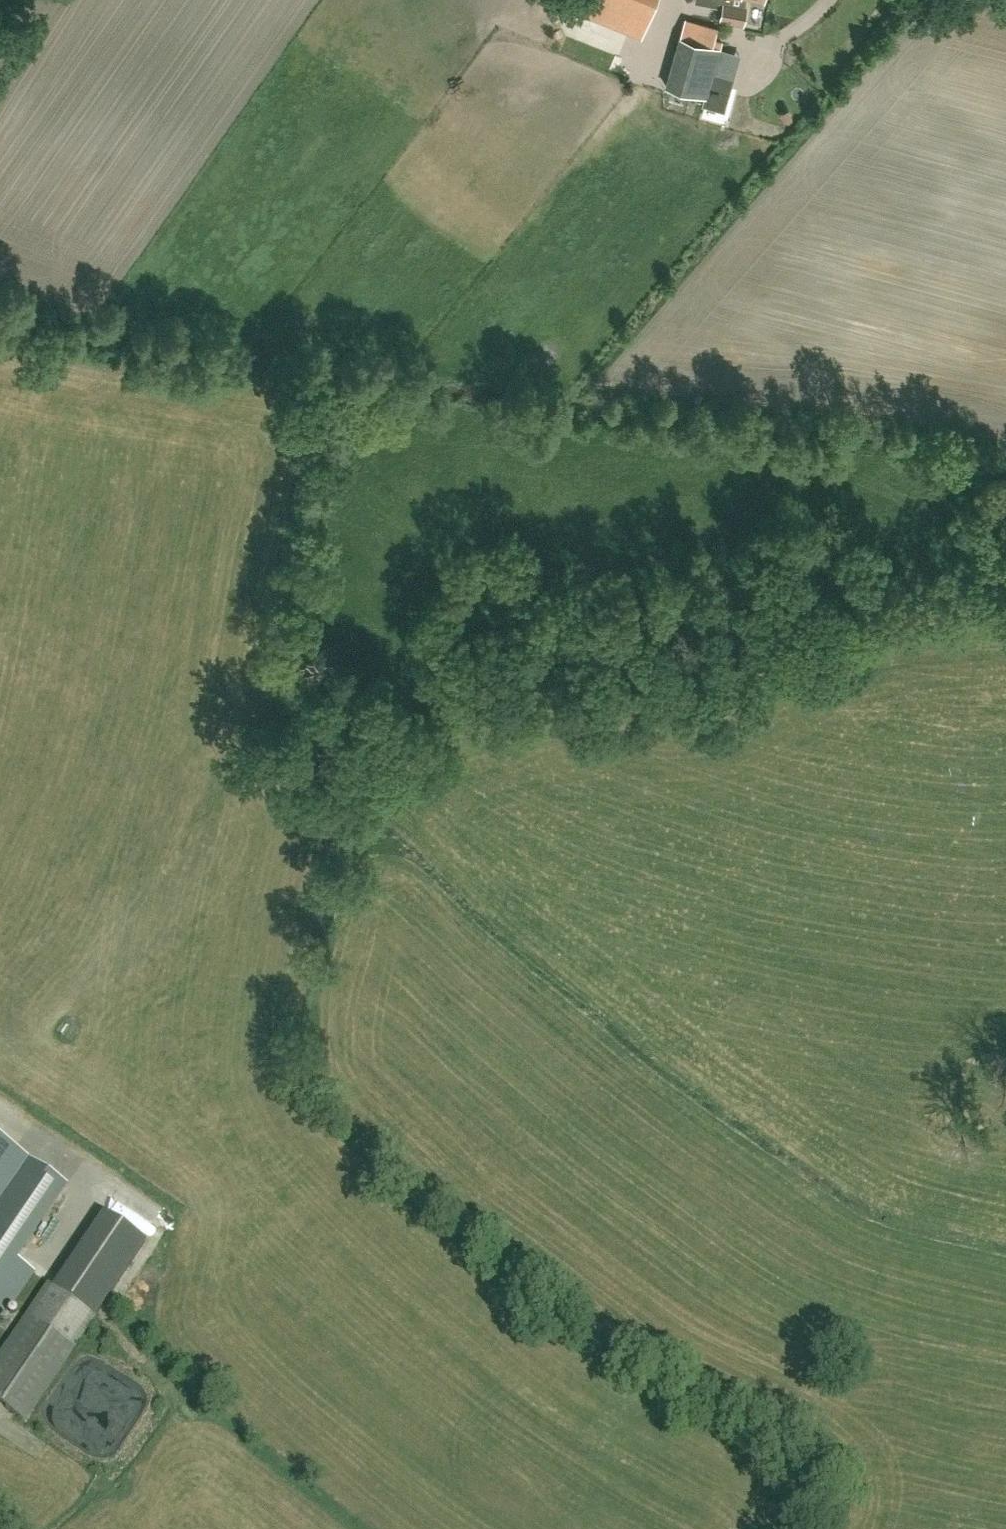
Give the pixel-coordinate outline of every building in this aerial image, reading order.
[(585,16),(628,34),(633,21),(645,26),(656,0),(591,0),(585,16)] [(696,34),(724,43),(730,23),(703,14),(696,34)] [(713,72),(721,46),(690,37),(681,34),(667,86),(706,97),(713,72)] [(35,1273),(16,1261),(66,1188),(0,1144),(0,1324),(35,1273)] [(31,1316),(0,1361),(0,1404),(26,1422),(77,1347),(31,1316)]
